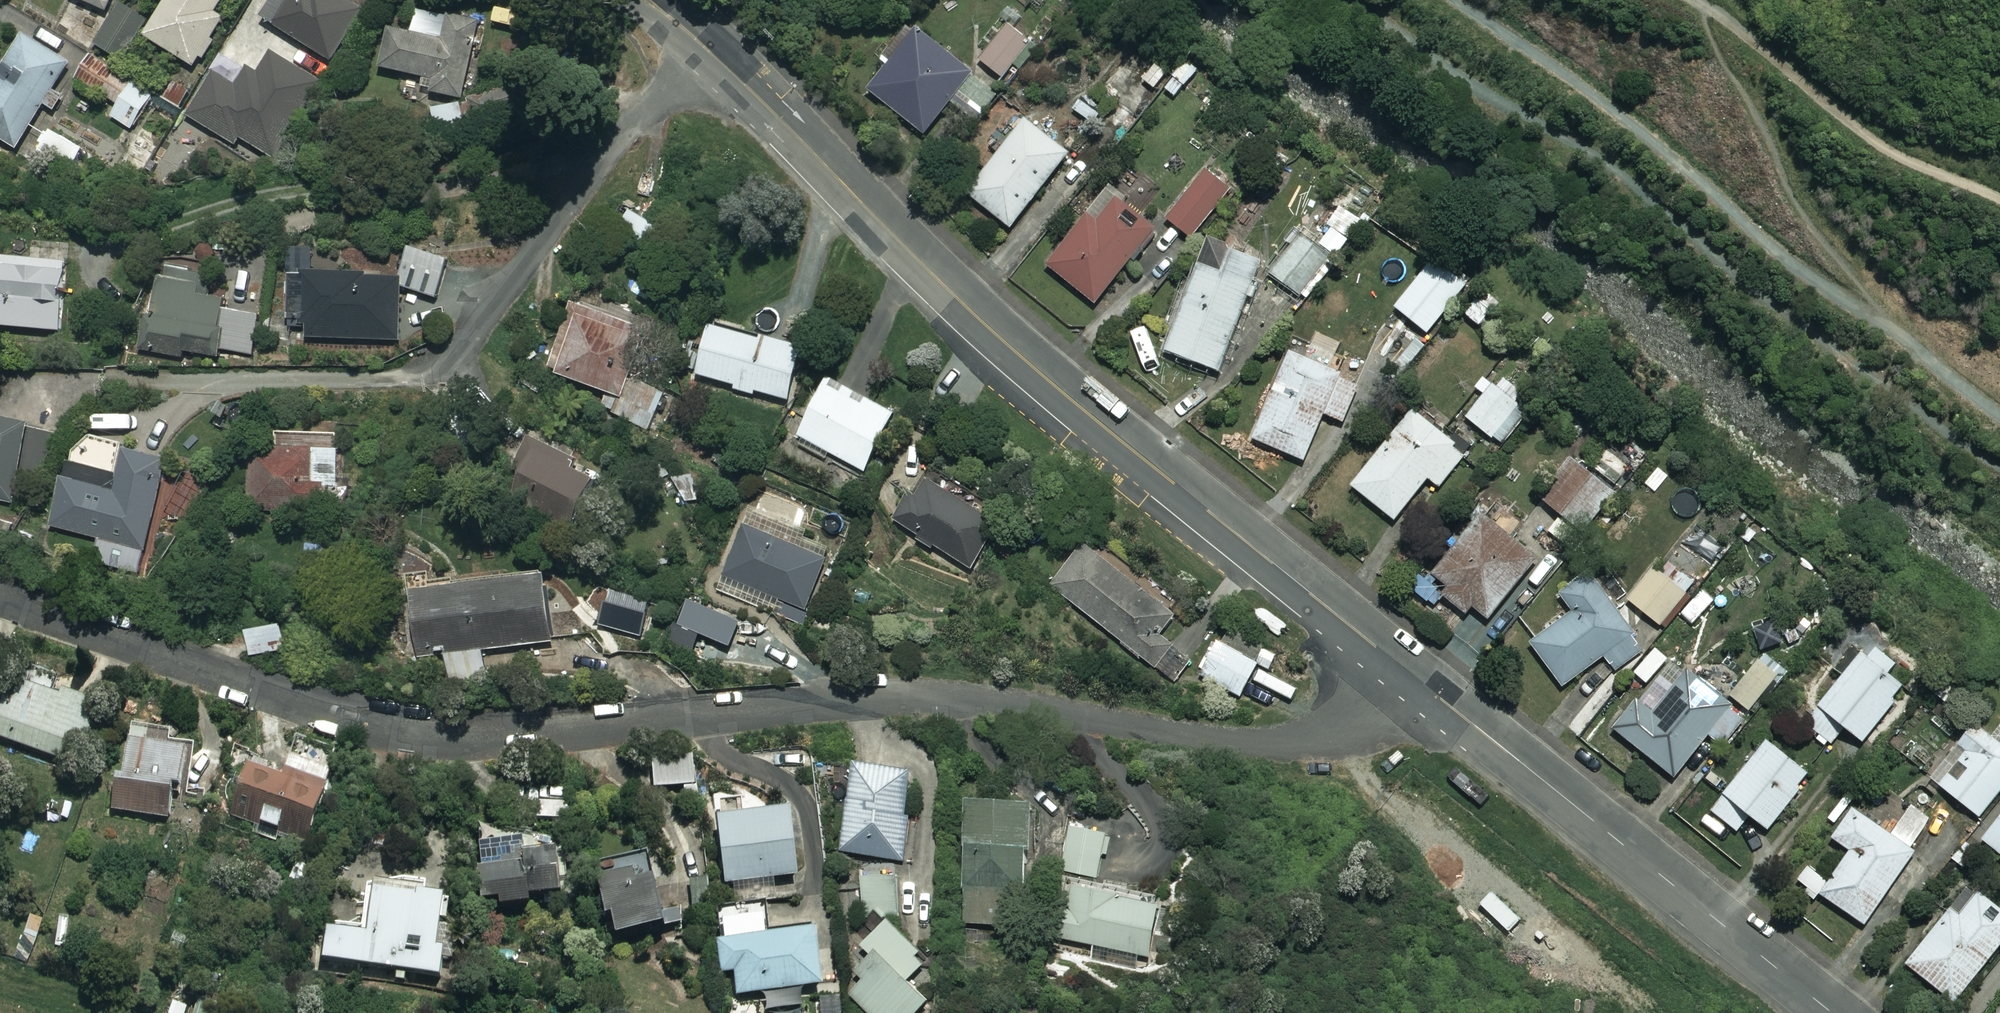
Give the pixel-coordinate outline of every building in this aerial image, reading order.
[(119,0),(81,0),(113,14),(119,0)] [(151,39),(199,69),(230,19),(225,15),(234,0),(175,0),(151,39)] [(267,21),(274,25),(272,29),(308,50),(302,59),(324,72),(330,62),(337,66),(369,10),(351,0),(279,0),(267,21)] [(151,24),(125,6),(98,46),(120,60),(132,42),(141,48),(147,39),(143,36),(151,24)] [(469,102),(486,22),(455,15),(449,43),(396,32),(387,73),(429,81),(427,89),(439,92),(438,96),(469,102)] [(1040,45),(1015,24),(985,62),(1010,82),(1040,45)] [(997,81),(924,28),(919,36),(910,29),(885,63),(892,68),(872,95),(932,139),(959,103),(984,121),(1002,96),(991,88),(997,81)] [(79,64),(33,33),(5,76),(0,72),(0,141),(20,154),(79,64)] [(277,162),(325,84),(276,55),(263,76),(250,68),(240,86),(221,75),(217,82),(212,79),(189,118),(237,147),(241,140),(277,162)] [(159,94),(94,56),(75,89),(109,110),(114,100),(123,105),(115,119),(137,132),(159,94)] [(538,80),(474,99),(478,120),(544,100),(538,80)] [(467,105),(436,108),(438,133),(469,130),(467,105)] [(1074,154),(1034,123),(976,199),(1015,229),(1074,154)] [(1238,191),(1211,169),(1171,220),(1198,241),(1238,191)] [(1167,231),(1116,189),(1052,268),(1102,308),(1148,250),(1150,252),(1167,231)] [(664,227),(632,212),(621,236),(652,251),(664,227)] [(1304,237),(1274,275),(1310,302),(1339,264),(1304,237)] [(248,363),(270,256),(209,243),(206,261),(174,254),(161,318),(151,316),(144,351),(196,362),(198,352),(248,363)] [(343,261),(293,262),(292,325),(298,325),(298,331),(310,331),(310,342),(408,343),(409,291),(439,301),(452,262),(412,248),(401,278),(396,278),(396,263),(353,262),(353,272),(343,272),(343,261)] [(1224,373),(1269,261),(1240,249),(1229,277),(1206,268),(1172,353),(1224,373)] [(72,262),(0,257),(0,328),(68,333),(72,262)] [(1432,336),(1473,278),(1449,262),(1444,269),(1435,262),(1399,312),(1432,336)] [(688,335),(579,301),(554,376),(624,399),(618,417),(656,430),(688,335)] [(795,401),(808,351),(716,328),(703,378),(739,387),(738,391),(761,397),(762,393),(795,401)] [(1351,371),(1299,346),(1257,441),(1310,464),(1331,418),(1347,426),(1364,388),(1347,381),(1351,371)] [(903,419),(836,381),(804,437),(870,475),(903,419)] [(1531,413),(1498,387),(1471,420),(1505,447),(1531,413)] [(1464,448),(1419,411),(1358,488),(1401,523),(1434,481),(1445,490),(1469,460),(1460,453),(1464,448)] [(36,426),(0,418),(0,504),(14,508),(36,426)] [(610,480),(539,442),(522,474),(536,481),(523,506),(580,536),(610,480)] [(346,514),(347,455),(251,454),(250,514),(300,515),(300,527),(316,527),(316,514),(346,514)] [(150,552),(171,464),(133,455),(128,478),(70,464),(54,529),(150,552)] [(1612,491),(1577,465),(1548,502),(1582,529),(1612,491)] [(991,505),(933,472),(920,496),(912,491),(896,521),(920,534),(916,542),(941,556),(936,564),(951,572),(956,564),(979,576),(1005,530),(984,518),(991,505)] [(1485,517),(1439,577),(1427,568),(1412,588),(1439,608),(1446,599),(1471,619),(1478,611),(1493,622),(1545,555),(1537,549),(1534,553),(1485,517)] [(835,561),(747,525),(725,576),(813,613),(835,561)] [(1185,616),(1092,543),(1063,581),(1060,578),(1053,586),(1157,669),(1177,645),(1168,638),(1185,616)] [(1668,627),(1699,585),(1683,573),(1677,581),(1657,568),(1633,602),(1668,627)] [(1579,612),(1536,643),(1568,689),(1609,660),(1617,672),(1647,650),(1595,575),(1567,595),(1579,612)] [(555,578),(416,591),(421,653),(560,640),(555,578)] [(1246,699),(1262,664),(1214,642),(1204,663),(1207,665),(1201,678),(1246,699)] [(1876,663),(1866,656),(1811,726),(1843,751),(1851,741),(1861,749),(1907,689),(1895,680),(1903,669),(1884,654),(1876,663)] [(1748,723),(1680,661),(1619,729),(1682,786),(1708,757),(1703,753),(1718,736),(1728,745),(1748,723)] [(1783,678),(1765,663),(1736,698),(1754,713),(1783,678)] [(27,672),(0,732),(0,741),(70,773),(79,754),(87,758),(99,731),(92,728),(102,706),(27,672)] [(1999,797),(1999,743),(1978,726),(1948,764),(1957,771),(1945,788),(1984,818),(1999,797)] [(149,746),(134,746),(130,779),(118,777),(113,813),(177,822),(180,799),(191,801),(197,751),(177,749),(178,740),(150,736),(149,746)] [(315,857),(346,758),(301,743),(288,784),(248,771),(229,831),(315,857)] [(1813,776),(1771,744),(1715,814),(1742,836),(1755,819),(1773,833),(1809,787),(1806,785),(1813,776)] [(701,802),(699,761),(657,763),(658,792),(688,790),(689,802),(701,802)] [(863,777),(856,776),(842,853),(907,865),(915,820),(911,819),(918,776),(865,767),(863,777)] [(1037,860),(1042,813),(976,807),(971,851),(976,852),(968,923),(1030,930),(1037,860)] [(584,811),(545,808),(544,825),(582,829),(584,811)] [(1869,929),(1921,857),(1914,852),(1936,821),(1918,808),(1897,837),(1858,809),(1836,840),(1854,853),(1832,883),(1812,869),(1803,882),(1813,890),(1809,896),(1821,905),(1826,898),(1869,929)] [(804,880),(798,814),(744,820),(743,809),(721,811),(728,888),(736,887),(737,902),(760,900),(759,884),(804,880)] [(1987,842),(1999,851),(1999,824),(1987,842)] [(1112,835),(1070,829),(1064,871),(1105,878),(1112,835)] [(529,845),(485,850),(493,915),(568,906),(562,859),(531,863),(529,845)] [(674,932),(657,871),(604,888),(582,894),(592,927),(614,920),(622,947),(674,932)] [(901,880),(865,875),(861,911),(897,915),(901,880)] [(707,882),(689,884),(691,916),(709,915),(707,882)] [(1151,963),(1168,905),(1087,884),(1079,911),(1066,907),(1058,936),(1151,963)] [(452,900),(377,891),(374,929),(331,925),(328,965),(446,974),(452,900)] [(1999,955),(1999,909),(1984,895),(1967,915),(1962,911),(1953,922),(1950,919),(1912,966),(1960,1005),(1999,955)] [(826,992),(823,936),(774,938),(772,919),(740,921),(741,943),(723,944),(725,978),(739,977),(740,997),(826,992)] [(940,1003),(916,981),(936,959),(896,922),(868,951),(876,960),(860,977),(867,983),(853,998),(868,1012),(931,1012),(940,1003)] [(231,1008),(201,1002),(199,1009),(174,1003),(171,1012),(230,1012),(231,1008)]
